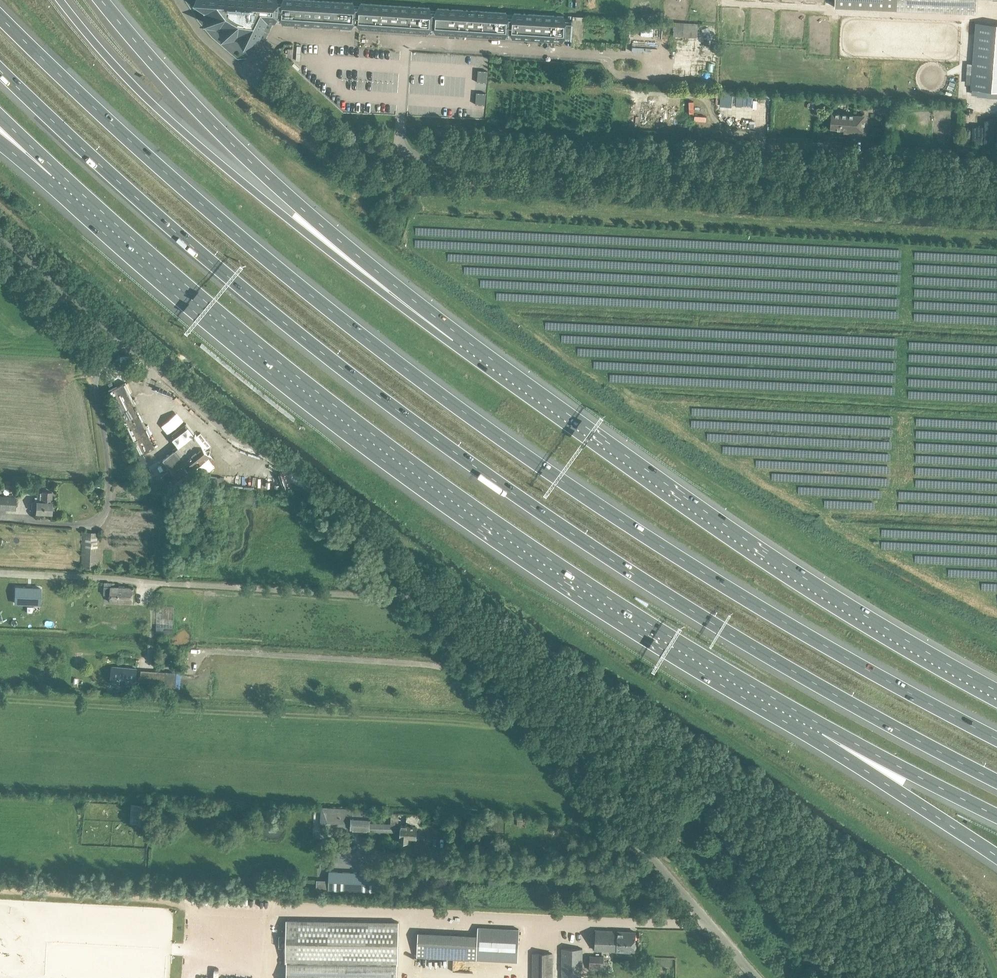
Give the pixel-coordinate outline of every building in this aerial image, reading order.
[(436,33),(505,38),(505,34),(513,35),(513,38),(562,41),(562,38),(572,39),(573,19),(564,19),(564,16),(514,13),(514,16),(506,15),(506,12),(438,8),(438,11),(430,10),(430,7),(361,3),(361,6),(353,5),(353,2),(317,0),(284,0),(284,1),(276,1),(276,0),(200,0),(205,13),(218,30),(237,39),(259,41),(268,23),(275,23),(275,20),(283,20),(283,24),(351,28),(352,24),(360,25),(360,28),(428,33),(428,29),(436,30),(436,33)] [(977,0),(837,0),(837,7),(976,13),(977,0)] [(976,23),(971,89),(996,91),(996,24),(976,23)] [(855,120),(856,115),(832,113),(831,129),(848,130),(848,133),(866,135),(867,121),(855,120)] [(210,451),(210,448),(207,448),(205,449),(195,436),(195,435),(196,435),(194,433),(185,423),(171,434),(176,440),(173,441),(178,447),(163,460),(171,470),(180,480),(190,472),(189,471),(195,466),(196,467),(210,455),(208,452),(210,451)] [(190,476),(182,484),(188,484),(224,486),(224,478),(209,476),(207,477),(205,478),(203,479),(201,479),(200,479),(196,479),(194,478),(192,477),(190,476)] [(42,502),(51,502),(52,492),(42,492),(42,493),(42,502)] [(36,513),(51,514),(52,502),(42,502),(42,493),(37,493),(37,497),(34,497),(34,502),(32,502),(31,509),(36,509),(36,513)] [(15,509),(16,497),(0,497),(0,509),(15,509)] [(81,568),(92,569),(99,569),(101,533),(83,532),(81,568)] [(109,586),(108,603),(136,604),(136,587),(109,586)] [(15,603),(40,604),(41,588),(15,587),(15,603)] [(113,682),(137,684),(138,668),(114,666),(113,682)] [(141,670),(140,681),(181,683),(182,673),(141,670)] [(151,824),(152,804),(131,803),(131,804),(130,823),(151,824)] [(398,829),(397,840),(408,840),(408,837),(416,837),(416,825),(369,824),(369,816),(351,815),(352,809),(328,808),(327,829),(369,830),(369,827),(389,828),(398,829)] [(330,871),(330,890),(377,892),(378,874),(330,871)] [(288,920),(287,962),(288,962),(288,977),(398,977),(398,964),(399,964),(400,921),(288,920)] [(477,959),(476,959),(517,961),(519,929),(478,927),(478,935),(477,959)] [(635,952),(635,949),(636,948),(636,944),(635,943),(636,932),(596,930),(595,950),(635,952)] [(418,956),(477,959),(478,935),(419,932),(418,956)] [(563,977),(582,977),(582,972),(583,972),(583,948),(563,948),(563,977)] [(534,954),(534,977),(553,977),(553,954),(534,954)] [(590,955),(590,969),(604,969),(604,955),(590,955)]
